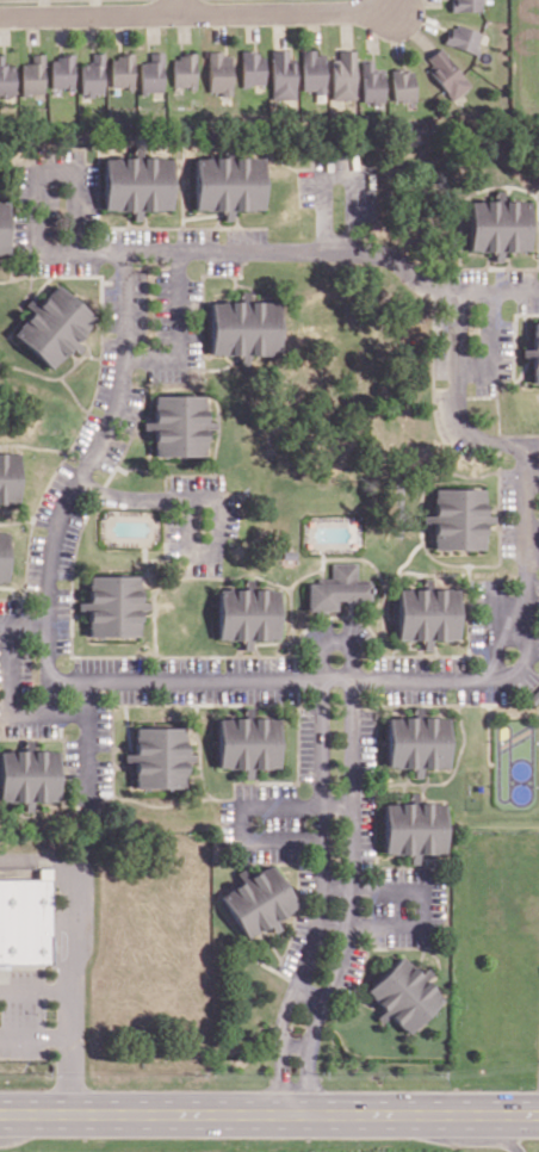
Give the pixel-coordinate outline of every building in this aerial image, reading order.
[(453,12),(482,11),(482,0),(453,0),(453,12)] [(482,31),(451,24),(446,46),(477,53),(482,31)] [(468,89),(443,46),(426,56),(434,69),(432,70),(449,100),(468,89)] [(272,99),(295,99),(294,58),(288,58),(288,49),(271,49),(272,99)] [(331,100),(354,99),(353,49),(337,49),(338,60),(330,60),(331,100)] [(142,61),(143,92),(165,91),(164,51),(149,52),(150,61),(142,61)] [(301,51),(301,92),(324,92),(323,51),(301,51)] [(231,52),(209,52),(210,92),(222,92),(222,96),(232,95),(231,52)] [(264,84),(264,52),(241,52),(242,84),(264,84)] [(46,93),(45,53),(39,54),(40,63),(23,64),(24,94),(46,93)] [(54,89),(76,88),(75,53),(53,54),(54,89)] [(105,94),(106,53),(93,53),(93,63),(83,62),(82,94),(105,94)] [(17,64),(6,64),(6,54),(0,54),(0,96),(17,96),(17,64)] [(113,54),(113,88),(135,87),(135,54),(113,54)] [(175,88),(197,88),(197,55),(175,54),(175,88)] [(361,103),(383,103),(383,71),(373,71),(373,61),(361,61),(361,103)] [(392,102),(414,101),(413,70),(391,70),(392,102)] [(237,209),(237,219),(225,219),(225,209),(198,209),(198,156),(225,156),(225,144),(237,144),(237,156),(265,156),(265,209),(237,209)] [(147,210),(147,221),(134,221),(134,210),(107,210),(107,156),(134,156),(134,145),(147,145),(147,156),(173,156),(173,210),(147,210)] [(504,252),(504,262),(492,262),(492,252),(466,252),(466,198),(492,198),(492,187),(504,187),(504,198),(532,198),(532,252),(504,252)] [(11,252),(0,252),(0,199),(11,199),(11,252)] [(79,339),(87,346),(79,355),(70,347),(52,367),(13,332),(31,311),(24,304),(32,295),(39,302),(58,283),(98,318),(79,339)] [(252,352),(252,363),(238,363),(238,352),(212,352),(212,299),(238,299),(238,289),(252,289),(252,299),(278,299),(278,352),(252,352)] [(534,321),(538,321),(538,379),(534,379),(534,359),(523,359),(523,347),(534,347),(534,321)] [(205,420),(216,419),(216,427),(205,427),(206,452),(156,453),(156,428),(145,428),(145,421),(156,420),(155,394),(205,392),(205,420)] [(13,507),(0,507),(0,453),(13,453),(13,507)] [(485,513),(496,514),(495,521),(487,521),(487,546),(435,546),(436,520),(427,520),(427,514),(438,515),(439,488),(487,489),(485,513)] [(11,578),(0,578),(0,529),(10,529),(11,578)] [(330,562),(330,576),(316,576),(316,580),(308,580),(308,607),(318,607),(318,612),(327,612),(327,606),(336,606),(336,596),(348,596),(348,601),(357,601),(357,596),(372,596),(372,578),(355,578),(355,562),(330,562)] [(141,601),(151,601),(151,602),(150,608),(141,608),(141,634),(92,634),(92,608),(81,608),(81,600),(93,600),(93,574),(141,575),(141,601)] [(252,640),(252,651),(240,651),(240,640),(212,640),(212,587),(240,587),(240,576),(252,576),(252,587),(279,587),(279,640),(252,640)] [(434,638),(433,649),(423,648),(423,637),(398,636),(398,588),(423,588),(423,577),(435,577),(435,588),(461,588),(460,636),(434,638)] [(255,768),(255,779),(242,779),(242,768),(216,768),(216,714),(242,714),(242,704),(255,704),(255,714),(281,714),(281,768),(255,768)] [(426,768),(426,779),(413,779),(413,768),(386,768),(386,714),(413,714),(413,704),(426,704),(426,714),(452,714),(452,768),(426,768)] [(187,752),(198,751),(198,760),(187,760),(187,785),(138,786),(138,758),(128,758),(128,751),(137,751),(137,725),(186,725),(187,752)] [(26,798),(0,798),(0,750),(26,749),(26,738),(32,738),(32,749),(60,749),(60,799),(32,799),(32,810),(26,810),(26,798)] [(420,854),(420,865),(408,865),(408,854),(380,854),(380,800),(408,800),(408,789),(420,789),(420,800),(447,800),(447,854),(420,854)] [(278,919),(284,929),(273,935),(267,927),(247,937),(221,894),(240,884),(234,874),(244,867),(250,875),(273,862),(301,905),(278,919)] [(52,961),(52,867),(39,867),(39,878),(0,878),(0,962),(52,961)] [(384,1021),(376,1029),(367,1020),(374,1012),(357,993),(395,955),(413,974),(421,967),(429,977),(422,984),(440,1003),(402,1040),(384,1021)]
